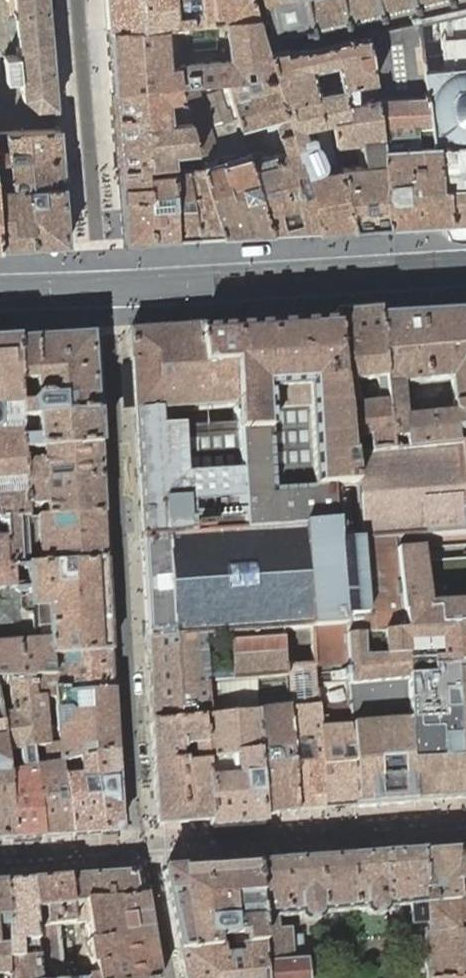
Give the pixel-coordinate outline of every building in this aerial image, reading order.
[(10,12),(16,11),(17,25),(13,25),(11,31),(13,52),(16,58),(19,57),(20,70),(5,71),(6,81),(21,80),(22,97),(36,109),(57,107),(54,63),(50,20),(49,0),(9,0),(10,12)] [(194,24),(202,23),(226,22),(258,19),(254,7),(252,0),(200,0),(201,13),(193,14),(175,15),(174,0),(106,0),(109,30),(163,26),(176,25),(181,25),(194,24)] [(263,13),(265,13),(272,42),(283,39),(286,35),(295,33),(299,35),(310,33),(311,36),(316,35),(316,31),(344,25),(345,28),(351,27),(350,23),(379,17),(380,20),(385,19),(384,15),(413,8),(414,12),(420,11),(419,7),(447,1),(448,5),(453,3),(453,0),(260,0),(263,13)] [(465,53),(465,11),(417,22),(422,58),(465,53)] [(268,50),(270,50),(268,43),(266,44),(258,19),(226,22),(202,23),(194,24),(181,25),(176,25),(163,26),(109,30),(114,89),(143,87),(142,85),(179,82),(179,84),(197,82),(227,80),(243,78),(255,77),(275,75),(268,50)] [(388,223),(450,220),(447,186),(439,187),(437,146),(433,147),(433,145),(430,123),(426,95),(423,69),(422,58),(417,22),(367,33),(373,78),(376,98),(379,114),(382,139),(382,148),(383,161),(384,189),(388,223)] [(345,101),(341,85),(356,82),(373,78),(367,33),(305,47),(305,46),(286,50),(286,46),(270,50),(268,50),(275,75),(286,113),(289,122),(291,128),(291,129),(302,127),(332,120),(349,117),(345,101)] [(465,64),(465,53),(422,58),(423,69),(465,64)] [(465,219),(465,64),(423,69),(426,95),(430,123),(433,145),(433,147),(437,146),(439,187),(447,186),(450,220),(465,219)] [(280,114),(286,113),(275,75),(255,77),(260,91),(248,94),(243,78),(227,80),(230,87),(238,116),(241,125),(256,121),(280,114)] [(260,91),(255,77),(243,78),(248,94),(260,91)] [(371,140),(382,139),(379,114),(376,98),(373,78),(356,82),(341,85),(345,101),(349,117),(332,120),(336,144),(352,142),(360,141),(371,140)] [(219,90),(230,87),(227,80),(197,82),(200,95),(219,90)] [(173,152),(198,149),(179,84),(179,82),(142,85),(143,87),(114,89),(120,169),(153,166),(172,164),(173,164),(173,152)] [(218,159),(248,151),(241,125),(238,116),(230,87),(219,90),(224,106),(230,108),(232,118),(208,125),(200,95),(197,82),(179,84),(198,149),(202,161),(203,164),(218,159)] [(283,124),(289,122),(286,113),(280,114),(283,124)] [(336,144),(332,120),(302,127),(306,141),(314,138),(316,143),(317,143),(318,144),(319,144),(319,145),(319,146),(320,146),(320,147),(323,158),(323,159),(323,160),(323,161),(323,162),(323,163),(323,164),(323,165),(322,165),(322,167),(321,167),(321,168),(320,169),(319,170),(317,171),(340,167),(339,165),(336,144)] [(271,231),(321,231),(307,176),(306,173),(301,158),(299,156),(296,146),(295,144),(291,129),(291,128),(289,122),(283,124),(284,131),(279,132),(282,145),(284,149),(271,153),(265,155),(256,121),(241,125),(248,151),(250,159),(271,231)] [(321,231),(354,230),(348,198),(340,171),(340,167),(317,171),(319,170),(320,169),(321,168),(321,167),(322,167),(322,165),(323,165),(323,164),(323,163),(323,162),(323,161),(323,160),(323,159),(323,158),(320,147),(320,146),(319,146),(319,145),(319,144),(318,144),(317,143),(316,143),(314,138),(306,141),(302,127),(291,129),(295,144),(296,146),(299,156),(301,158),(306,173),(307,176),(321,231)] [(59,128),(6,132),(7,151),(0,152),(0,162),(10,162),(61,157),(59,128)] [(354,230),(388,223),(384,189),(383,161),(382,148),(382,139),(371,140),(360,141),(352,142),(357,152),(359,163),(339,165),(340,167),(340,171),(348,198),(354,230)] [(357,152),(352,142),(336,144),(339,165),(359,163),(357,152)] [(270,148),(271,153),(284,149),(282,145),(270,148)] [(223,234),(271,231),(250,159),(248,151),(218,159),(203,164),(204,169),(223,234)] [(61,157),(10,162),(0,162),(0,190),(13,189),(63,185),(61,157)] [(126,240),(177,236),(173,171),(154,172),(153,166),(120,169),(126,240)] [(177,236),(199,235),(188,170),(188,169),(173,171),(177,236)] [(199,235),(223,234),(204,169),(188,170),(199,235)] [(63,185),(13,189),(0,190),(0,247),(68,244),(63,185)] [(336,543),(359,542),(391,539),(420,537),(465,533),(464,522),(465,522),(465,474),(461,475),(458,446),(430,448),(391,453),(384,386),(385,386),(378,319),(377,311),(332,315),(332,322),(350,457),(353,484),(332,486),(335,523),(336,543)] [(430,448),(458,446),(457,432),(465,432),(465,391),(459,314),(418,317),(430,448)] [(418,317),(378,319),(385,386),(384,386),(391,453),(430,448),(418,317)] [(164,536),(335,523),(332,486),(353,484),(350,457),(332,322),(267,327),(201,330),(203,365),(234,363),(236,403),(159,409),(134,412),(135,429),(140,520),(163,518),(164,536)] [(131,361),(134,412),(159,409),(236,403),(234,363),(203,365),(201,330),(200,326),(128,331),(130,361),(131,361)] [(52,338),(16,340),(17,381),(18,403),(18,405),(19,420),(19,428),(19,430),(20,440),(20,452),(40,450),(98,446),(96,415),(92,340),(91,337),(88,336),(52,338)] [(10,518),(27,517),(26,508),(24,490),(24,485),(23,476),(21,462),(20,452),(20,440),(19,430),(19,428),(19,420),(18,405),(18,403),(17,381),(16,340),(0,341),(0,519),(10,518)] [(40,450),(20,452),(21,462),(23,476),(24,485),(100,481),(98,446),(40,450)] [(100,481),(24,485),(24,490),(26,508),(27,517),(27,519),(34,519),(45,518),(102,516),(100,481)] [(45,518),(34,519),(34,524),(33,524),(32,524),(32,525),(31,525),(30,525),(30,526),(29,527),(28,528),(28,529),(28,530),(27,530),(27,531),(27,532),(28,566),(36,566),(104,563),(102,516),(45,518)] [(32,678),(52,677),(51,656),(109,652),(104,563),(36,566),(28,566),(27,532),(27,531),(27,530),(28,530),(28,529),(28,528),(29,527),(30,526),(30,525),(31,525),(32,525),(32,524),(33,524),(34,524),(34,519),(27,519),(27,517),(10,518),(11,537),(0,538),(0,680),(32,678)] [(140,520),(141,538),(164,536),(163,518),(140,520)] [(322,628),(341,626),(341,618),(336,543),(335,523),(164,536),(141,538),(146,639),(202,635),(311,628),(322,628)] [(427,612),(422,547),(420,537),(391,539),(402,648),(465,643),(465,609),(427,612)] [(313,667),(313,668),(344,666),(344,674),(345,684),(345,689),(353,689),(354,708),(354,712),(371,712),(400,711),(401,725),(409,724),(432,723),(433,732),(465,730),(465,643),(402,648),(391,539),(359,542),(336,543),(341,618),(341,626),(322,628),(323,645),(312,646),(313,667)] [(146,639),(151,722),(201,718),(207,718),(205,683),(255,679),(285,677),(285,669),(313,667),(312,646),(311,628),(202,635),(146,639)] [(311,628),(312,646),(323,645),(322,628),(311,628)] [(52,677),(32,678),(33,699),(43,699),(54,699),(53,689),(65,689),(66,695),(76,694),(88,693),(112,692),(109,652),(51,656),(52,677)] [(285,669),(285,677),(288,704),(297,812),(324,810),(316,711),(314,686),(314,676),(313,668),(313,667),(285,669)] [(285,677),(255,679),(258,708),(258,713),(262,760),(260,760),(265,815),(297,812),(288,704),(285,677)] [(12,841),(40,839),(33,768),(31,747),(46,746),(48,746),(58,746),(54,699),(43,699),(33,699),(32,678),(0,680),(0,718),(1,723),(12,841)] [(201,718),(209,821),(210,826),(266,822),(265,815),(260,760),(262,760),(258,713),(258,708),(255,679),(205,683),(207,718),(201,718)] [(316,711),(324,810),(353,808),(348,727),(346,709),(345,689),(345,684),(314,686),(316,711)] [(115,753),(112,692),(88,693),(76,694),(66,695),(65,689),(53,689),(54,699),(58,746),(60,762),(77,758),(78,758),(90,756),(92,755),(115,753)] [(353,689),(345,689),(346,709),(354,708),(353,689)] [(348,727),(353,808),(415,803),(409,724),(401,725),(367,726),(366,717),(355,718),(354,712),(354,708),(346,709),(348,727)] [(201,718),(151,722),(157,822),(160,825),(209,821),(201,718)] [(12,841),(1,723),(0,723),(0,842),(12,841)] [(409,724),(415,803),(438,801),(433,732),(432,723),(409,724)] [(433,732),(438,801),(458,799),(465,799),(465,730),(433,732)] [(33,768),(40,839),(70,836),(62,778),(60,762),(58,746),(48,746),(46,746),(31,747),(33,768)] [(119,831),(115,753),(92,755),(101,834),(117,833),(119,831)] [(77,758),(60,762),(62,778),(70,836),(101,834),(92,755),(90,756),(78,758),(77,758)] [(455,849),(457,903),(465,902),(465,848),(455,849)] [(457,903),(455,849),(423,852),(423,893),(425,893),(430,897),(430,900),(430,905),(457,903)] [(457,903),(430,905),(430,900),(430,897),(425,893),(423,893),(423,852),(353,857),(356,911),(357,925),(385,923),(400,922),(402,912),(401,912),(399,921),(385,922),(385,914),(388,910),(388,908),(398,907),(403,907),(411,906),(412,921),(413,925),(418,925),(426,924),(426,932),(427,936),(424,936),(427,977),(465,977),(463,944),(462,932),(458,932),(458,924),(457,903)] [(353,857),(321,860),(298,861),(285,862),(255,865),(260,918),(262,943),(263,950),(268,950),(268,955),(264,955),(265,966),(266,977),(305,977),(304,964),(303,964),(291,965),(291,954),(290,937),(290,931),(278,931),(277,916),(289,916),(302,914),(302,917),(306,921),(320,920),(323,915),(323,913),(356,911),(353,857)] [(260,918),(255,865),(164,871),(163,873),(178,951),(218,947),(225,947),(226,947),(234,946),(241,945),(246,945),(262,943),(260,918)] [(70,904),(71,923),(88,922),(87,902),(137,896),(133,874),(131,873),(68,877),(70,904)] [(58,924),(71,923),(70,904),(68,877),(31,880),(34,910),(35,926),(46,925),(58,924)] [(31,880),(7,882),(7,908),(7,927),(8,958),(8,975),(8,977),(39,977),(37,956),(36,942),(35,926),(34,910),(31,880)] [(154,954),(152,937),(145,895),(137,896),(87,902),(88,922),(90,940),(88,940),(88,941),(87,941),(88,965),(92,965),(93,977),(158,977),(154,954)] [(457,903),(458,924),(465,924),(465,902),(457,903)] [(300,937),(290,937),(291,954),(291,965),(303,964),(302,940),(300,937)] [(183,977),(266,977),(265,966),(264,955),(263,950),(262,943),(246,945),(241,945),(234,946),(226,947),(225,947),(218,947),(178,951),(183,977)]
